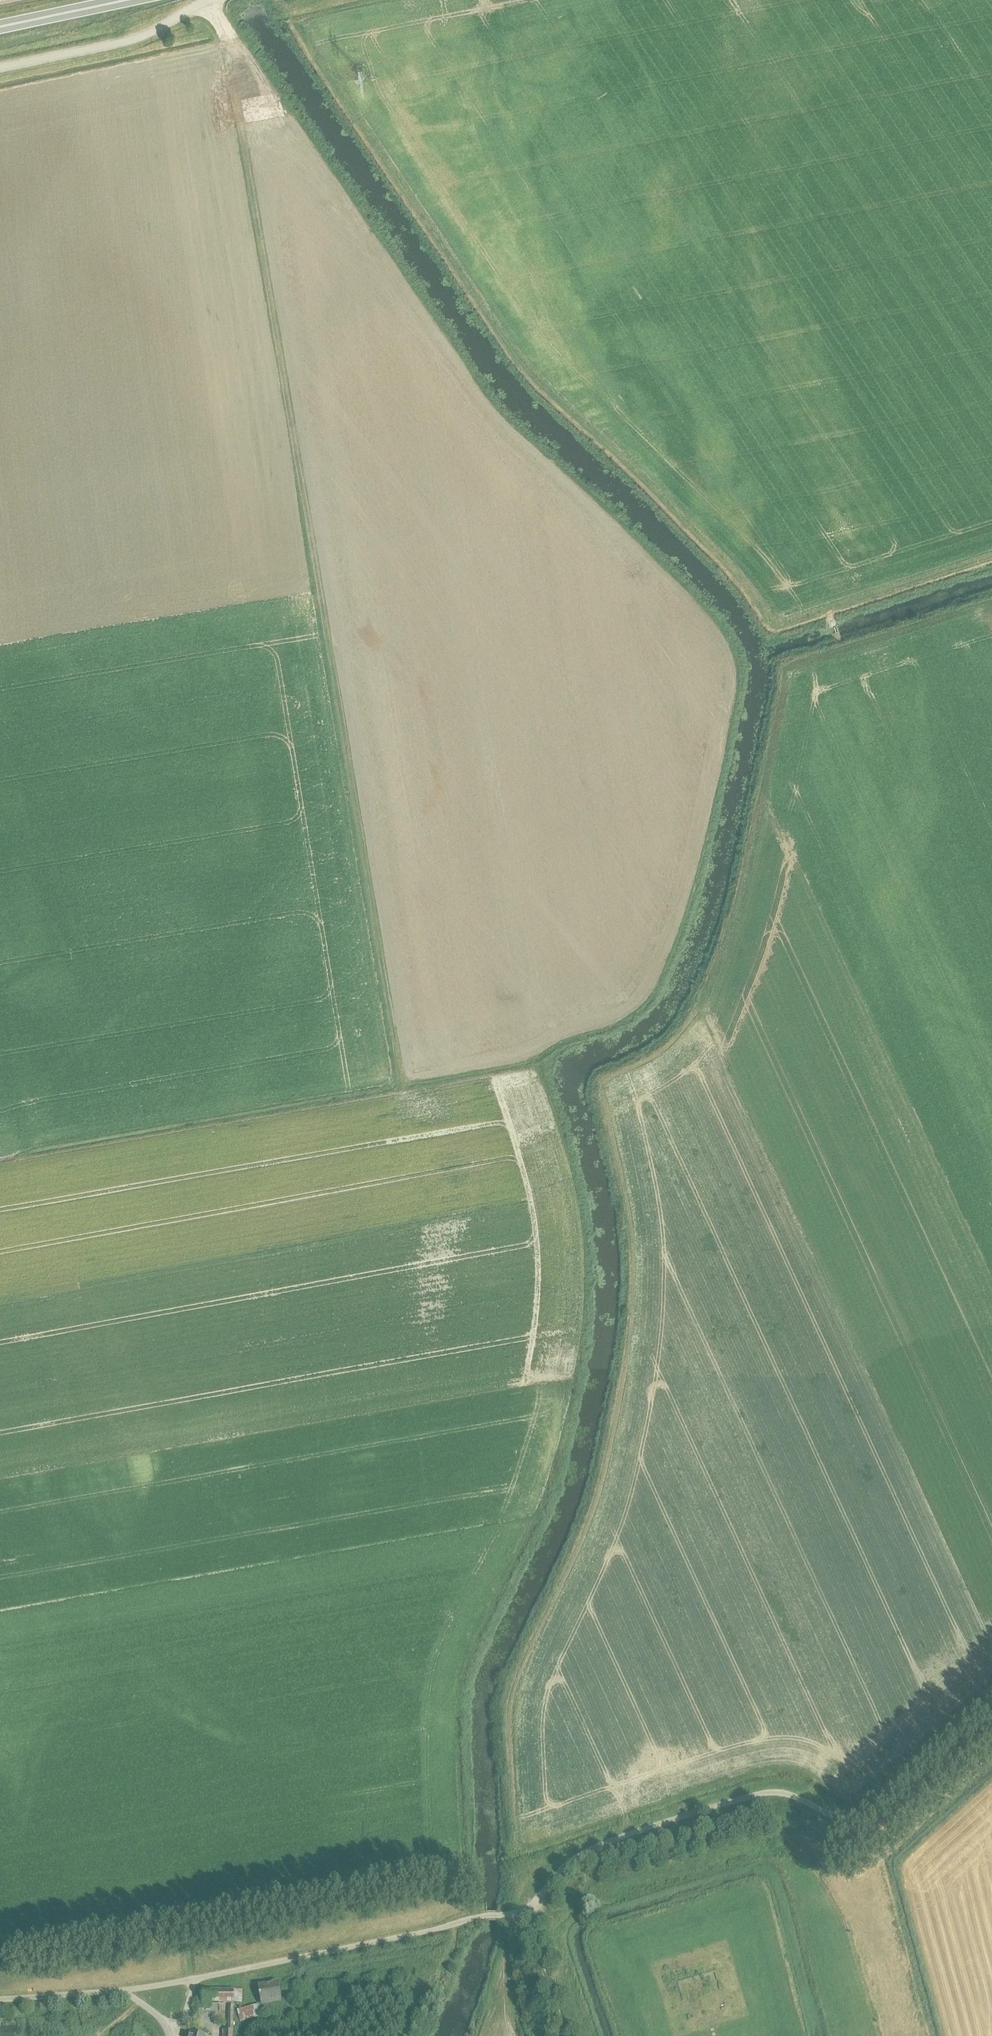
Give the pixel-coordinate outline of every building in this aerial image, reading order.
[(256,1984),(260,2004),(281,2000),(277,1980),(256,1984)] [(242,1991),(234,1991),(203,1990),(203,1995),(198,1995),(197,2006),(211,2007),(211,2003),(242,2004),(242,1991)] [(239,2009),(242,2021),(261,2016),(258,2003),(239,2009)] [(234,2007),(229,2007),(228,2031),(225,2031),(225,2035),(233,2035),(234,2007)]
